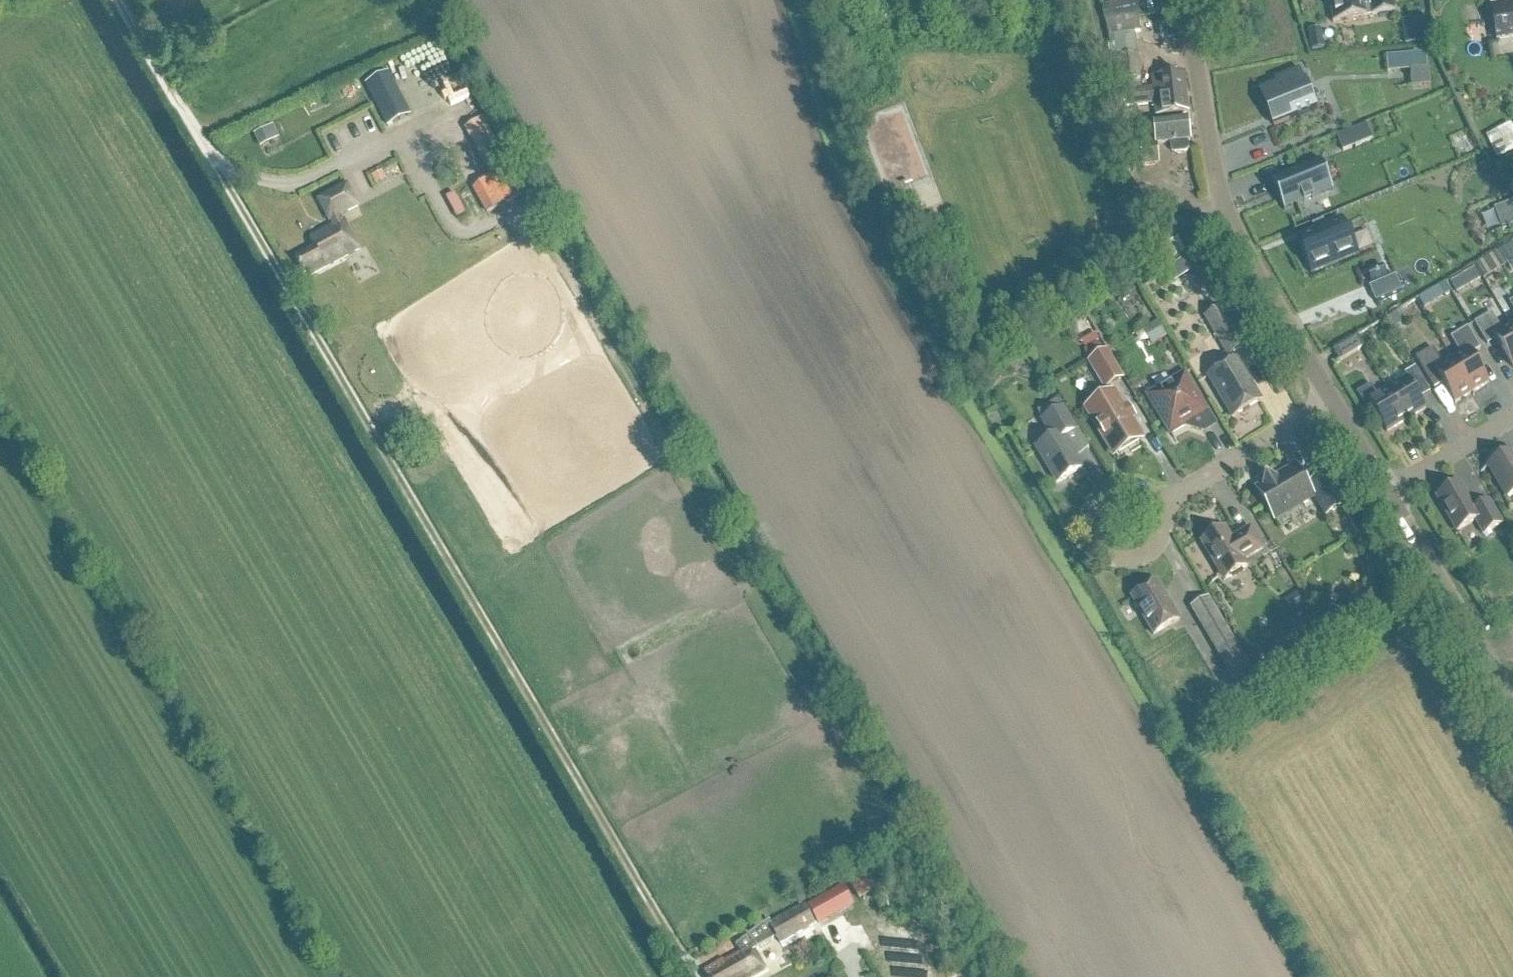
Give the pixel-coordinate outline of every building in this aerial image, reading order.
[(1101,7),(1105,24),(1140,17),(1136,0),(1134,0),(1101,7)] [(1334,22),(1333,23),(1333,24),(1396,13),(1395,12),(1394,12),(1392,0),(1330,0),(1334,22)] [(1491,9),(1497,42),(1512,39),(1512,5),(1491,9)] [(1400,22),(1405,46),(1431,41),(1427,17),(1400,22)] [(1308,32),(1311,52),(1324,49),(1320,30),(1308,32)] [(1135,35),(1114,37),(1120,82),(1140,79),(1135,35)] [(1424,54),(1386,57),(1387,73),(1426,70),(1424,54)] [(1273,127),(1316,109),(1305,83),(1303,83),(1298,71),(1275,80),(1276,84),(1259,91),(1273,127)] [(366,86),(386,127),(410,115),(389,74),(366,86)] [(1153,97),(1186,93),(1184,74),(1151,78),(1153,89),(1128,91),(1121,92),(1123,100),(1140,98),(1140,101),(1146,100),(1146,94),(1152,93),(1153,97)] [(401,84),(407,98),(417,93),(411,80),(401,84)] [(1146,94),(1146,100),(1140,101),(1140,98),(1123,100),(1124,108),(1130,108),(1130,107),(1154,104),(1156,118),(1189,114),(1186,93),(1153,97),(1152,93),(1146,94)] [(1109,127),(1121,125),(1119,100),(1106,101),(1109,127)] [(474,133),(486,128),(481,115),(468,119),(474,133)] [(1187,142),(1190,141),(1187,119),(1137,125),(1137,131),(1132,132),(1134,146),(1139,146),(1139,147),(1140,146),(1142,167),(1158,165),(1156,145),(1171,144),(1172,151),(1175,154),(1186,152),(1188,150),(1187,142)] [(272,128),(254,136),(260,149),(278,140),(272,128)] [(479,154),(495,150),(489,130),(474,134),(479,154)] [(916,146),(917,163),(933,162),(933,146),(916,146)] [(1320,162),(1271,182),(1284,211),(1332,192),(1320,162)] [(486,214),(520,195),(521,195),(508,170),(472,189),(486,214)] [(381,173),(371,178),(376,187),(385,183),(381,173)] [(331,224),(332,227),(310,239),(316,249),(296,259),(304,274),(308,272),(310,277),(359,251),(341,217),(360,207),(347,184),(316,201),(329,225),(331,224)] [(1498,209),(1505,229),(1512,226),(1512,207),(1512,204),(1503,207),(1498,209)] [(1312,276),(1360,256),(1352,235),(1350,236),(1343,220),(1299,238),(1306,254),(1304,255),(1312,276)] [(1186,228),(1172,234),(1181,253),(1195,247),(1186,228)] [(1187,304),(1211,295),(1206,280),(1199,283),(1191,261),(1174,268),(1187,304)] [(1373,283),(1388,277),(1384,267),(1369,274),(1373,283)] [(1166,315),(1150,322),(1155,335),(1172,329),(1166,315)] [(1509,326),(1500,331),(1491,315),(1474,325),(1487,346),(1495,341),(1512,370),(1512,332),(1509,326)] [(1227,357),(1243,348),(1230,327),(1215,336),(1227,357)] [(1451,361),(1471,395),(1489,385),(1471,356),(1480,351),(1467,329),(1450,340),(1460,355),(1451,361)] [(1339,364),(1364,348),(1357,338),(1332,353),(1339,364)] [(1434,391),(1442,385),(1454,405),(1471,395),(1451,361),(1442,366),(1432,350),(1415,360),(1434,391)] [(1121,380),(1105,353),(1088,363),(1104,390),(1121,380)] [(1232,419),(1260,402),(1236,362),(1208,379),(1232,419)] [(1406,380),(1387,391),(1406,423),(1425,411),(1419,400),(1430,394),(1415,369),(1404,376),(1406,380)] [(1195,419),(1206,413),(1184,377),(1148,398),(1171,437),(1184,429),(1192,431),(1195,419)] [(1387,391),(1376,398),(1370,387),(1356,395),(1363,407),(1368,404),(1386,434),(1406,423),(1387,391)] [(1139,440),(1113,396),(1086,412),(1113,456),(1139,440)] [(1035,451),(1056,486),(1083,470),(1064,439),(1076,432),(1063,410),(1041,423),(1049,438),(1049,443),(1035,451)] [(1489,468),(1508,499),(1512,496),(1512,457),(1511,454),(1489,468)] [(1264,489),(1258,493),(1274,521),(1312,498),(1313,497),(1325,517),(1341,508),(1323,479),(1306,489),(1295,470),(1275,483),(1266,481),(1264,489)] [(1483,536),(1502,525),(1489,503),(1475,511),(1460,485),(1436,499),(1456,534),(1475,523),(1483,536)] [(1234,546),(1225,531),(1201,545),(1224,583),(1247,569),(1244,563),(1263,551),(1250,531),(1238,538),(1239,543),(1234,546)] [(1153,638),(1179,622),(1157,586),(1132,601),(1153,638)] [(1190,609),(1204,633),(1223,622),(1208,598),(1190,609)] [(1222,665),(1236,689),(1255,678),(1241,654),(1222,665)] [(863,870),(847,879),(859,901),(876,892),(863,870)] [(832,892),(843,912),(853,906),(842,886),(832,892)] [(740,954),(724,963),(723,961),(704,972),(707,976),(753,976),(765,970),(754,952),(776,939),(780,945),(813,926),(803,907),(772,925),(768,921),(735,947),(740,954)]
